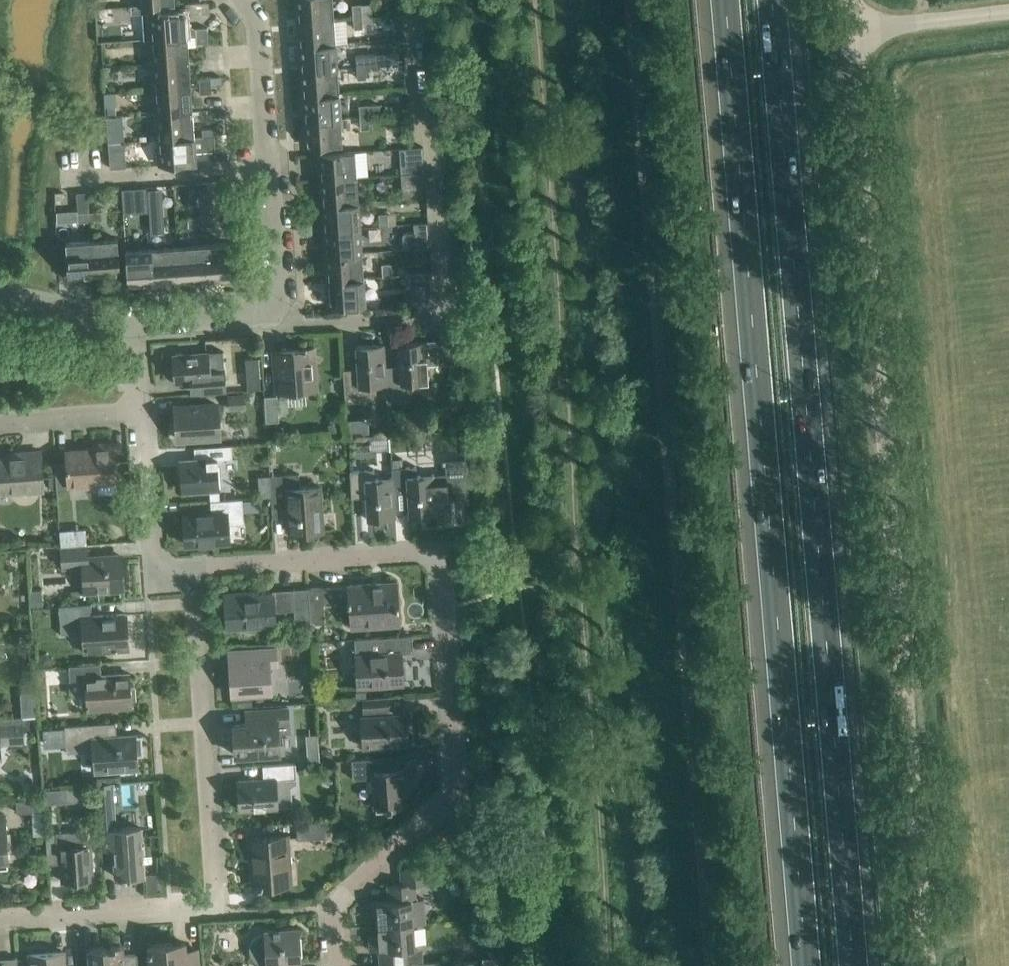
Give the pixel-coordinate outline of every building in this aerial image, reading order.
[(333,0),(298,0),(299,20),(334,17),(333,2),(333,0)] [(353,5),(354,16),(373,15),(372,3),(353,5)] [(151,12),(152,37),(188,35),(186,10),(151,12)] [(373,22),(373,15),(354,16),(355,27),(362,27),(362,23),(373,22)] [(336,43),(334,17),(299,20),(301,45),(336,43)] [(196,27),(196,35),(208,34),(207,26),(196,27)] [(189,60),(188,35),(152,37),(154,63),(189,60)] [(337,68),(336,43),(301,45),(302,70),(337,68)] [(390,52),(377,53),(378,65),(391,64),(390,52)] [(377,53),(364,54),(356,55),(357,66),(365,66),(378,65),(377,53)] [(191,86),(189,60),(154,63),(156,88),(191,86)] [(366,77),(365,66),(357,66),(358,78),(366,77)] [(339,93),(337,68),(302,70),(304,95),(339,93)] [(222,76),(211,77),(211,85),(222,84),(222,76)] [(199,78),(199,85),(211,85),(211,77),(199,78)] [(212,92),(211,85),(199,85),(200,93),(212,92)] [(193,111),(191,86),(156,88),(158,113),(193,111)] [(341,118),(339,93),(304,95),(306,120),(341,118)] [(379,104),(368,105),(368,115),(380,114),(379,104)] [(360,105),(361,117),(368,116),(368,115),(368,105),(360,105)] [(116,106),(106,107),(107,116),(117,115),(116,106)] [(195,136),(193,111),(158,113),(159,139),(195,136)] [(369,128),(368,116),(361,117),(361,128),(369,128)] [(342,144),(341,118),(306,120),(307,146),(327,144),(342,144)] [(214,127),(202,128),(203,135),(215,134),(214,127)] [(203,135),(195,136),(159,139),(161,164),(196,161),(196,151),(216,149),(215,134),(203,135)] [(423,146),(412,146),(402,147),(402,157),(424,156),(423,146)] [(355,150),(320,152),(321,177),(357,175),(355,150)] [(427,196),(425,171),(403,173),(405,197),(427,196)] [(358,200),(357,175),(321,177),(323,203),(358,200)] [(148,186),(122,187),(124,212),(149,211),(149,208),(148,186)] [(88,193),(77,194),(78,213),(90,212),(88,193)] [(212,223),(210,198),(199,199),(200,216),(201,224),(212,223)] [(360,226),(358,200),(323,203),(325,228),(360,226)] [(161,208),(149,208),(149,211),(150,220),(161,219),(161,208)] [(79,219),(78,213),(78,209),(71,209),(71,220),(79,219)] [(101,211),(90,212),(90,220),(102,219),(101,211)] [(90,220),(90,212),(78,213),(79,221),(90,220)] [(396,212),(379,213),(380,225),(397,224),(396,212)] [(201,224),(200,216),(188,217),(189,225),(201,224)] [(161,219),(150,220),(150,228),(162,227),(161,219)] [(150,228),(150,220),(138,221),(139,229),(150,228)] [(430,247),(428,221),(413,222),(414,231),(403,232),(404,249),(430,247)] [(362,251),(360,226),(325,228),(327,254),(362,251)] [(120,273),(118,253),(117,238),(91,240),(94,274),(120,273)] [(94,274),(91,240),(66,241),(67,256),(68,276),(94,274)] [(230,277),(229,255),(235,254),(233,242),(202,244),(205,279),(230,277)] [(205,279),(202,244),(177,246),(179,281),(205,279)] [(179,281),(177,246),(152,247),(154,283),(179,281)] [(154,283),(152,247),(126,249),(129,284),(154,283)] [(364,277),(362,251),(327,254),(328,279),(364,277)] [(383,264),(384,276),(400,274),(400,263),(383,264)] [(434,305),(432,271),(406,273),(407,287),(417,287),(418,306),(434,305)] [(365,302),(364,277),(328,279),(330,305),(365,302)] [(450,352),(449,338),(437,339),(438,353),(450,352)] [(429,381),(426,340),(398,342),(400,369),(386,370),(387,384),(386,384),(387,401),(412,400),(411,382),(429,381)] [(343,373),(345,393),(345,396),(370,394),(369,385),(386,384),(387,384),(386,370),(384,343),(356,345),(358,372),(343,373)] [(274,350),(275,370),(276,391),(317,388),(315,367),(314,347),(306,348),(306,346),(302,346),(303,348),(274,350)] [(202,380),(202,392),(226,390),(225,370),(210,371),(209,351),(173,354),(175,383),(202,380)] [(260,375),(248,376),(248,389),(261,388),(260,375)] [(229,393),(230,409),(245,408),(245,392),(229,393)] [(264,396),(266,421),(279,420),(277,395),(264,396)] [(217,404),(196,405),(176,406),(178,438),(198,436),(219,435),(217,404)] [(403,422),(391,422),(391,432),(403,432),(403,422)] [(55,462),(56,482),(57,490),(70,489),(69,484),(96,482),(116,480),(115,467),(117,466),(117,460),(115,460),(114,442),(95,443),(95,448),(66,450),(67,461),(55,462)] [(232,445),(215,446),(195,447),(195,448),(202,447),(203,459),(180,461),(182,490),(219,488),(217,458),(232,457),(232,445)] [(43,489),(42,470),(41,450),(23,451),(23,455),(0,457),(0,492),(43,489)] [(417,465),(397,467),(392,467),(392,476),(393,476),(394,490),(408,489),(410,516),(438,514),(437,511),(449,511),(448,495),(468,494),(468,498),(469,497),(466,458),(465,458),(466,474),(435,476),(435,473),(417,474),(417,465)] [(396,517),(394,490),(393,476),(392,476),(375,478),(375,469),(350,470),(351,493),(366,492),(368,519),(396,517)] [(323,530),(322,510),(320,486),(300,487),(299,473),(270,475),(271,496),(272,507),(289,506),(290,532),(323,530)] [(271,496),(270,475),(259,475),(260,497),(271,496)] [(229,540),(228,523),(244,522),(242,498),(231,498),(211,500),(212,512),(184,514),(186,543),(229,540)] [(73,528),(60,529),(60,545),(68,545),(74,544),(73,528)] [(74,544),(68,545),(60,545),(62,568),(82,567),(84,589),(99,588),(119,586),(120,595),(121,595),(121,586),(124,586),(122,555),(89,557),(88,543),(74,544)] [(349,584),(349,585),(350,599),(352,626),(400,623),(397,581),(349,584)] [(323,586),(308,587),(311,621),(325,620),(324,606),(323,587),(323,586)] [(311,621),(308,587),(293,588),(293,591),(245,594),(245,591),(225,593),(227,627),(275,624),(274,609),(294,608),(295,622),(311,621)] [(92,603),(72,604),(59,605),(61,633),(83,632),(84,652),(108,650),(128,648),(126,613),(92,615),(92,603)] [(412,634),(393,635),(366,637),(355,638),(356,654),(355,654),(357,686),(384,684),(404,683),(402,652),(414,651),(412,634)] [(277,647),(261,648),(241,649),(242,660),(230,661),(232,694),(238,694),(251,693),(252,693),(271,692),(270,665),(278,665),(277,647)] [(100,662),(80,664),(69,665),(70,679),(85,678),(87,709),(112,707),(132,706),(130,673),(101,675),(100,662)] [(251,693),(238,694),(239,704),(252,703),(251,693)] [(387,696),(367,697),(363,698),(365,716),(362,716),(364,746),(388,744),(408,742),(406,713),(379,715),(379,709),(388,709),(387,696)] [(37,707),(23,708),(23,716),(38,715),(37,707)] [(288,707),(265,708),(245,709),(245,711),(256,710),(257,722),(234,723),(236,754),(256,753),(279,752),(278,732),(290,731),(288,707)] [(23,716),(0,717),(0,756),(1,756),(0,743),(25,742),(23,716)] [(108,722),(88,723),(65,725),(66,752),(95,750),(96,770),(137,767),(136,755),(144,755),(142,734),(105,737),(104,723),(108,723),(108,722)] [(319,749),(307,750),(308,762),(320,761),(319,749)] [(373,777),(375,806),(387,805),(387,807),(403,806),(402,789),(407,789),(405,767),(399,768),(398,755),(351,759),(353,778),(373,777)] [(297,784),(296,777),(295,762),(283,763),(263,764),(264,778),(238,780),(240,809),(260,808),(292,806),(291,788),(297,784)] [(327,763),(324,766),(324,770),(327,773),(331,772),(334,769),(334,765),(331,763),(327,763)] [(122,775),(94,777),(94,783),(123,782),(122,775)] [(89,787),(66,788),(67,802),(89,800),(89,787)] [(61,814),(59,788),(43,789),(44,799),(45,810),(45,815),(61,814)] [(45,810),(44,799),(18,801),(18,812),(32,811),(45,810)] [(5,813),(0,813),(0,867),(9,867),(5,813)] [(141,826),(121,828),(114,828),(113,813),(100,814),(101,828),(102,848),(114,847),(116,876),(123,876),(123,878),(127,877),(127,875),(144,874),(141,826)] [(298,838),(326,837),(324,821),(297,823),(298,838)] [(93,877),(90,830),(46,833),(48,857),(60,856),(62,880),(93,877)] [(250,837),(251,855),(255,854),(257,885),(291,883),(288,835),(250,837)] [(431,882),(430,869),(430,865),(400,867),(402,883),(388,884),(389,900),(368,901),(369,914),(378,914),(379,925),(413,923),(426,922),(424,897),(416,898),(415,883),(431,882)] [(162,872),(147,873),(148,892),(163,891),(162,872)] [(415,947),(413,923),(379,925),(379,936),(370,936),(371,950),(380,949),(380,964),(408,963),(407,948),(415,947)] [(265,933),(261,933),(258,934),(256,936),(253,938),(251,941),(250,944),(250,949),(250,952),(251,955),(253,958),(255,960),(260,963),(265,964),(267,964),(267,965),(294,965),(293,965),(301,965),(299,927),(265,929),(265,933)] [(150,964),(150,965),(198,965),(197,949),(185,949),(185,941),(149,944),(150,964)] [(90,965),(138,965),(137,953),(123,954),(123,946),(116,946),(116,944),(111,945),(111,946),(89,948),(90,965)] [(32,965),(63,965),(62,950),(31,952),(32,965)]
